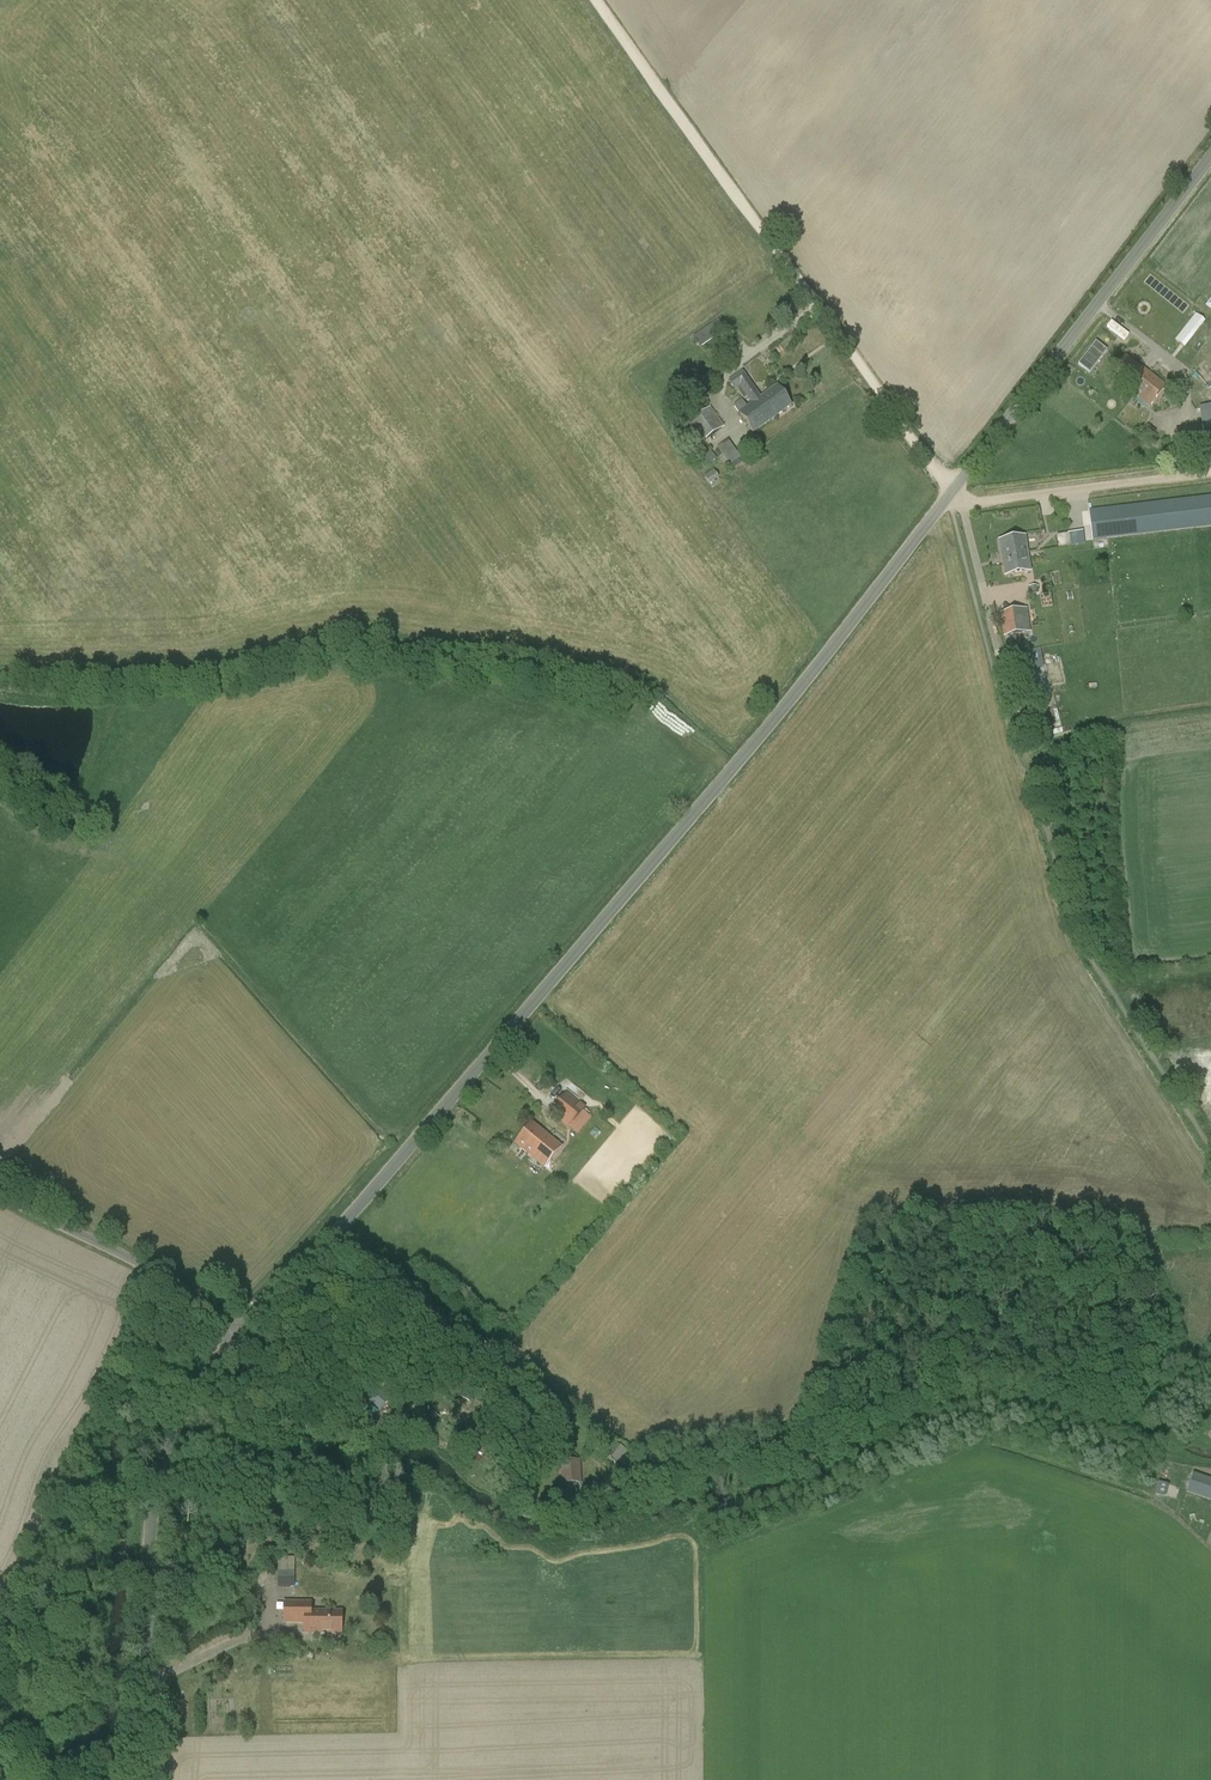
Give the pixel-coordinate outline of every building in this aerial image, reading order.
[(1175,340),(1183,347),(1203,323),(1210,329),(1210,327),(1210,297),(1175,340)] [(721,317),(694,336),(701,347),(729,328),(721,317)] [(1133,395),(1135,396),(1150,377),(1151,375),(1142,368),(1141,369),(1137,366),(1126,357),(1111,376),(1134,393),(1133,395)] [(734,405),(744,420),(755,412),(754,412),(765,404),(761,398),(761,397),(743,372),(729,382),(735,390),(737,389),(745,400),(748,397),(752,404),(748,407),(742,400),(734,405)] [(1150,377),(1135,396),(1149,407),(1165,386),(1151,375),(1150,377)] [(755,412),(744,420),(753,433),(791,406),(777,386),(761,397),(761,398),(765,404),(754,412),(755,412)] [(1200,407),(1203,426),(1176,431),(1179,450),(1204,446),(1205,450),(1210,449),(1210,405),(1200,407)] [(710,407),(678,430),(692,450),(724,426),(710,407)] [(1141,432),(1150,439),(1156,431),(1147,424),(1141,432)] [(741,458),(728,440),(717,447),(730,465),(741,458)] [(716,458),(710,450),(699,458),(705,467),(716,458)] [(705,476),(710,483),(720,476),(715,469),(705,476)] [(1091,530),(1092,541),(1210,527),(1210,494),(1089,509),(1091,530)] [(1084,531),(1069,533),(1056,534),(1057,545),(1085,542),(1084,531)] [(999,541),(1005,576),(1030,572),(1024,537),(999,541)] [(1000,613),(1004,636),(1030,632),(1027,609),(1000,613)] [(1009,638),(1012,647),(1018,646),(1015,637),(1009,638)] [(1012,653),(1015,672),(1037,668),(1044,667),(1041,648),(1033,650),(1012,653)] [(569,1127),(578,1134),(596,1111),(595,1110),(597,1108),(588,1101),(585,1106),(566,1091),(549,1113),(568,1127),(569,1127)] [(515,1144),(545,1168),(562,1147),(532,1123),(515,1144)] [(393,1333),(404,1345),(416,1333),(404,1323),(393,1333)] [(467,1384),(460,1396),(473,1404),(481,1390),(467,1384)] [(368,1401),(381,1411),(391,1398),(377,1389),(368,1401)] [(578,1462),(563,1463),(564,1482),(579,1481),(578,1462)] [(1210,1500),(1210,1479),(1193,1473),(1187,1492),(1210,1500)] [(1158,1482),(1156,1493),(1167,1495),(1169,1484),(1158,1482)] [(279,1587),(295,1587),(295,1558),(279,1558),(279,1587)] [(284,1622),(310,1622),(310,1632),(341,1632),(342,1611),(311,1611),(311,1603),(284,1603),(284,1622)]
